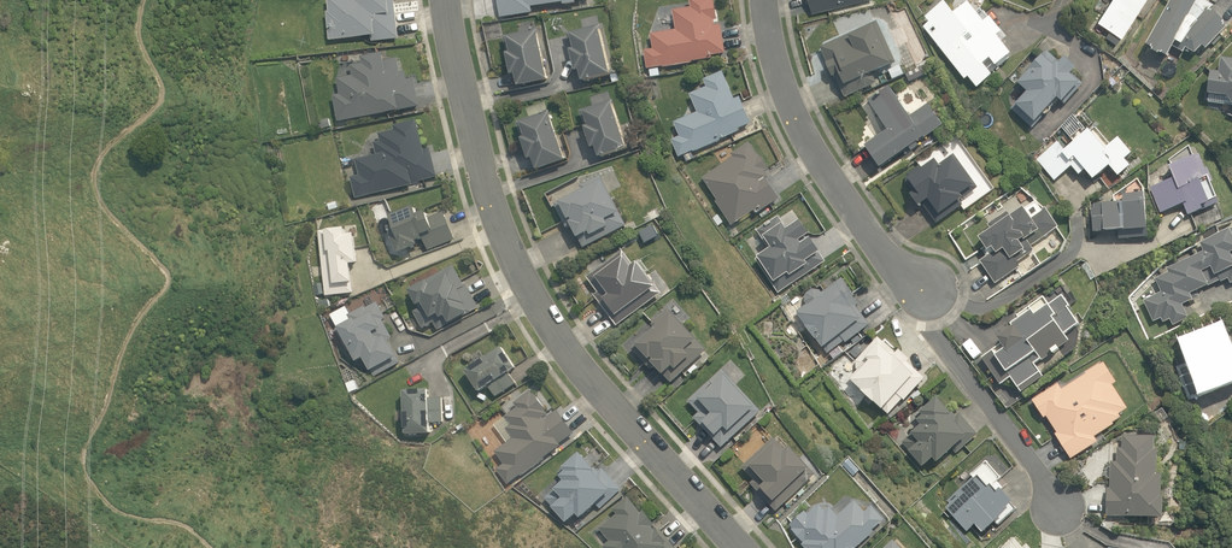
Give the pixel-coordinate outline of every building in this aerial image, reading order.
[(329,13),(327,13),(330,41),(372,37),(372,41),(399,39),(396,0),(328,0),(329,13)] [(500,17),(532,13),(531,6),(562,2),(563,4),(575,3),(575,0),(579,0),(498,0),(500,17)] [(651,34),(654,49),(643,51),(647,70),(649,69),(650,76),(661,74),(660,67),(710,59),(709,56),(726,53),(721,23),(715,24),(714,20),(718,19),(715,0),(690,0),(691,7),(673,10),(676,30),(651,34)] [(813,12),(864,0),(810,0),(813,12)] [(1099,20),(1124,36),(1148,0),(1112,0),(1099,20)] [(1205,0),(1175,0),(1148,47),(1169,59),(1174,51),(1193,62),(1228,28),(1211,11),(1214,5),(1205,0)] [(978,83),(989,75),(981,65),(991,57),(996,64),(1008,54),(1000,43),(1007,38),(1000,29),(997,32),(990,23),(985,27),(968,5),(953,17),(944,6),(930,17),(934,23),(927,29),(936,41),(939,39),(951,56),(953,54),(958,61),(956,63),(965,76),(970,72),(978,83)] [(992,21),(983,9),(976,15),(985,26),(992,21)] [(583,81),(611,74),(600,29),(603,28),(601,21),(566,29),(576,71),(580,70),(583,81)] [(877,21),(820,46),(834,77),(835,76),(844,97),(876,83),(872,72),(895,62),(877,21)] [(518,85),(548,79),(537,26),(504,33),(513,75),(516,74),(518,85)] [(1011,108),(1032,128),(1052,108),(1051,107),(1059,98),(1064,103),(1082,84),(1072,74),(1077,68),(1065,57),(1059,63),(1047,51),(1017,82),(1027,92),(1011,108)] [(333,95),(338,122),(400,110),(400,108),(419,105),(413,77),(407,78),(405,70),(401,71),(398,57),(385,59),(384,53),(363,57),(364,63),(351,65),(353,75),(336,78),(339,94),(333,95)] [(1209,73),(1206,104),(1231,107),(1231,62),(1222,62),(1222,73),(1209,73)] [(672,140),(678,157),(740,131),(739,129),(751,124),(740,97),(734,99),(723,71),(703,79),(706,87),(691,93),(699,112),(674,122),(680,136),(672,140)] [(865,145),(881,168),(910,148),(913,152),(921,146),(918,142),(926,137),(925,136),(943,123),(927,101),(908,115),(888,85),(868,100),(863,108),(881,133),(880,135),(865,145)] [(627,148),(613,103),(610,103),(609,102),(579,112),(584,128),(586,127),(593,147),(596,146),(599,157),(627,148)] [(566,159),(550,112),(515,124),(520,139),(523,138),(530,161),(534,160),(537,169),(566,159)] [(317,130),(331,127),(329,119),(316,122),(317,130)] [(350,177),(356,198),(419,181),(419,179),(437,175),(430,149),(424,150),(417,121),(393,127),(394,130),(379,134),(381,141),(373,143),(376,154),(356,159),(360,174),(350,177)] [(1109,149),(1092,129),(1084,135),(1081,132),(1072,140),(1075,143),(1067,150),(1060,141),(1038,160),(1056,180),(1073,165),(1081,175),(1087,169),(1096,179),(1112,165),(1119,174),(1130,165),(1125,160),(1134,152),(1122,138),(1109,149)] [(636,137),(629,139),(632,149),(639,147),(636,137)] [(717,200),(715,201),(732,226),(754,211),(757,215),(779,200),(766,180),(770,177),(766,171),(769,168),(759,153),(757,154),(749,141),(731,153),(734,157),(702,178),(717,200)] [(923,205),(936,224),(962,204),(960,201),(978,188),(953,154),(940,164),(936,160),(924,169),(920,164),(907,173),(906,183),(913,192),(910,194),(919,208),(923,205)] [(1173,179),(1150,189),(1161,215),(1183,206),(1188,218),(1218,205),(1198,157),(1169,169),(1173,179)] [(573,228),(583,247),(626,225),(619,212),(600,175),(581,185),(583,189),(555,203),(569,230),(573,228)] [(1121,208),(1094,208),(1095,238),(1148,238),(1147,196),(1121,197),(1121,208)] [(980,260),(996,283),(1020,266),(1017,261),(1034,249),(1031,244),(1058,226),(1044,206),(1042,208),(1036,199),(1012,216),(1007,209),(988,223),(992,230),(979,239),(985,248),(983,249),(988,255),(980,260)] [(330,211),(339,208),(337,202),(328,205),(330,211)] [(414,205),(391,215),(394,223),(387,226),(399,254),(419,245),(418,241),(423,239),(428,252),(454,240),(442,212),(430,217),(426,209),(418,213),(414,205)] [(646,212),(649,219),(659,215),(655,207),(646,212)] [(777,292),(827,260),(812,238),(810,239),(807,235),(810,233),(801,220),(788,229),(779,215),(757,230),(770,249),(756,259),(777,292)] [(348,226),(319,230),(327,295),(354,291),(353,280),(355,280),(353,262),(360,261),(356,229),(348,230),(348,226)] [(1170,270),(1172,274),(1157,280),(1163,295),(1143,304),(1151,323),(1159,319),(1162,325),(1169,322),(1172,328),(1190,320),(1184,307),(1196,302),(1194,297),(1225,284),(1228,290),(1231,289),(1231,232),(1201,245),(1205,254),(1170,270)] [(595,295),(618,325),(661,292),(656,285),(657,284),(639,260),(634,264),(623,249),(588,276),(600,292),(595,295)] [(452,266),(410,289),(420,309),(414,313),(422,328),(433,323),(437,331),(479,309),(466,285),(463,287),(452,266)] [(796,311),(828,353),(845,341),(846,343),(871,324),(857,306),(860,304),(854,297),(856,295),(843,278),(823,292),(820,289),(813,288),(806,293),(805,301),(807,304),(796,311)] [(1003,343),(984,355),(1002,384),(1012,377),(1018,386),(1040,372),(1034,361),(1068,339),(1064,332),(1078,323),(1062,297),(1049,305),(1045,299),(1018,315),(1025,327),(1016,332),(1014,329),(1000,338),(1003,343)] [(330,307),(328,298),(317,300),(319,309),(330,307)] [(373,376),(400,362),(388,339),(392,338),(382,319),(386,318),(378,301),(365,308),(364,305),(348,314),(351,320),(337,327),(338,328),(336,329),(354,364),(364,359),(373,376)] [(655,364),(672,382),(707,349),(672,312),(668,308),(652,323),(655,326),(632,348),(651,368),(655,364)] [(1185,343),(1193,365),(1182,369),(1191,397),(1231,384),(1231,342),(1228,329),(1185,343)] [(857,370),(849,378),(890,414),(904,398),(906,400),(926,378),(907,361),(910,357),(900,348),(896,352),(877,335),(855,360),(857,370)] [(502,347),(466,370),(480,392),(489,386),(495,397),(515,385),(507,373),(515,368),(502,347)] [(1058,383),(1032,401),(1071,460),(1099,442),(1097,438),(1130,417),(1112,389),(1119,384),(1106,364),(1063,391),(1058,383)] [(693,417),(722,448),(761,410),(722,368),(688,401),(699,412),(693,417)] [(406,433),(430,432),(430,423),(442,423),(441,397),(428,398),(428,389),(405,389),(406,433)] [(497,468),(508,484),(562,445),(560,442),(574,432),(557,409),(548,416),(546,414),(549,412),(547,410),(549,408),(537,392),(534,393),(532,389),(514,402),(517,406),(505,415),(511,424),(506,427),(513,437),(495,451),(504,463),(497,468)] [(902,440),(924,466),(934,458),(937,462),(949,452),(952,456),(976,436),(958,414),(953,417),(951,415),(953,413),(938,396),(914,417),(921,424),(902,440)] [(750,483),(777,510),(815,474),(810,468),(812,466),(791,444),(786,449),(774,435),(742,466),(754,479),(750,483)] [(1159,439),(1124,436),(1122,436),(1121,449),(1114,448),(1111,491),(1107,491),(1105,519),(1164,523),(1167,479),(1156,478),(1159,439)] [(562,479),(543,497),(567,521),(577,512),(582,516),(593,508),(599,510),(621,489),(602,467),(596,469),(579,452),(557,473),(562,479)] [(946,508),(968,531),(976,524),(984,532),(993,524),(996,527),(1015,510),(1009,504),(1014,501),(1001,487),(998,490),(992,484),(1001,478),(985,461),(972,474),(973,478),(955,494),(954,493),(946,501),(949,505),(946,508)] [(600,528),(609,540),(602,546),(604,547),(674,547),(658,528),(656,530),(653,526),(655,524),(643,509),(641,510),(629,495),(613,507),(618,513),(600,528)] [(875,531),(873,529),(885,519),(872,504),(864,511),(854,500),(838,515),(829,506),(825,509),(819,503),(808,513),(805,510),(790,524),(793,527),(792,528),(803,541),(802,543),(806,547),(856,547),(875,531)] [(893,539),(884,547),(901,547),(893,539)] [(1013,540),(1004,547),(1020,547),(1013,540)]
